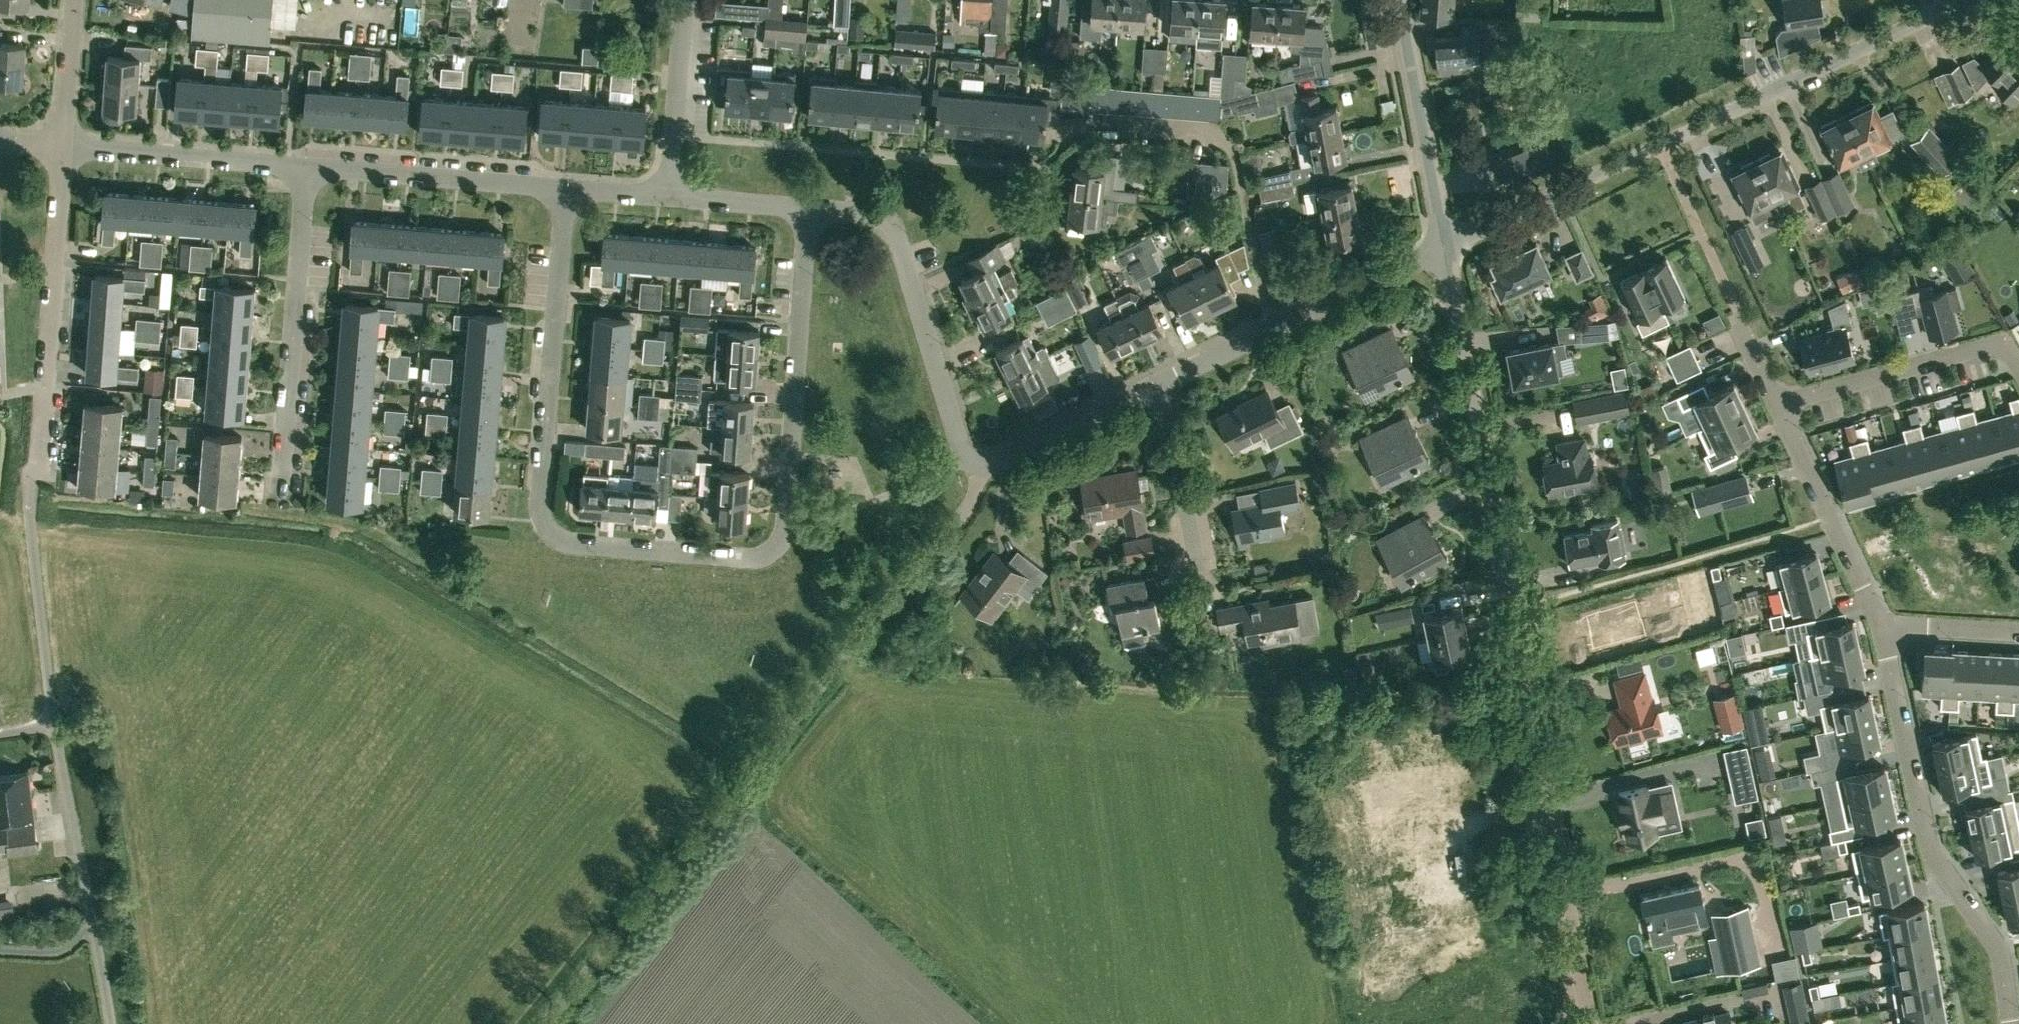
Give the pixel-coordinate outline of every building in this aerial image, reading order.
[(26,0),(0,0),(0,13),(9,14),(10,13),(8,13),(2,13),(3,2),(26,3),(26,0)] [(193,35),(270,41),(273,0),(195,0),(193,35)] [(768,4),(767,19),(765,36),(777,37),(806,39),(808,19),(796,18),(782,17),(783,11),(784,0),(769,0),(768,5),(768,4)] [(834,29),(848,30),(848,25),(849,25),(850,0),(835,0),(834,29)] [(991,0),(961,0),(960,22),(980,24),(980,30),(986,30),(984,53),(990,53),(990,50),(992,35),(993,16),(994,7),(992,7),(990,6),(991,0)] [(1004,31),(1007,0),(991,0),(990,6),(992,7),(994,7),(993,16),(992,35),(990,50),(990,53),(997,53),(999,31),(1004,31)] [(1043,1),(1050,2),(1048,26),(1066,28),(1069,0),(1043,0),(1043,1)] [(1120,0),(1093,0),(1092,9),(1082,8),(1080,36),(1100,38),(1102,23),(1118,25),(1120,0)] [(1118,25),(1117,30),(1141,32),(1141,26),(1143,27),(1145,0),(1120,0),(1118,25)] [(1199,0),(1173,0),(1171,28),(1196,30),(1199,0)] [(1196,30),(1197,31),(1196,46),(1221,47),(1225,0),(1199,0),(1196,30)] [(1280,0),(1266,0),(1266,2),(1253,1),(1251,35),(1277,37),(1280,0)] [(1304,26),(1305,5),(1292,4),(1292,0),(1280,0),(1277,37),(1291,38),(1290,49),(1302,50),(1301,63),(1291,65),(1295,82),(1326,74),(1323,59),(1330,57),(1323,28),(1304,26)] [(1455,2),(1455,0),(1421,0),(1420,15),(1453,17),(1455,2)] [(1787,28),(1780,29),(1779,31),(1775,36),(1778,54),(1778,55),(1820,37),(1818,24),(1824,23),(1820,0),(1783,0),(1787,28)] [(767,19),(768,4),(717,1),(715,15),(721,15),(767,19)] [(850,15),(849,36),(866,38),(866,17),(850,15)] [(1497,56),(1495,36),(1478,38),(1476,24),(1460,25),(1461,34),(1436,37),(1439,72),(1474,69),(1473,59),(1497,56)] [(756,26),(743,25),(743,33),(755,34),(756,26)] [(934,47),(936,32),(897,28),(895,44),(934,47)] [(21,84),(23,44),(1,42),(1,29),(0,29),(0,83),(21,84)] [(1740,35),(1739,54),(1755,52),(1754,34),(1740,35)] [(776,44),(777,37),(765,36),(764,43),(776,44)] [(806,40),(795,39),(794,50),(805,51),(806,40)] [(807,39),(806,47),(818,48),(819,40),(807,39)] [(1066,40),(1064,59),(1077,60),(1078,51),(1083,51),(1084,41),(1066,40)] [(461,53),(462,44),(431,41),(430,51),(461,53)] [(207,64),(208,48),(209,42),(206,42),(206,48),(197,47),(196,64),(205,64),(204,79),(206,79),(207,64)] [(206,79),(216,80),(218,43),(209,42),(208,48),(207,64),(206,79)] [(849,51),(850,43),(838,42),(837,50),(849,51)] [(1962,62),(1975,90),(1990,74),(2008,92),(2015,99),(2018,95),(2018,58),(2005,44),(1983,66),(1974,56),(1962,62)] [(137,83),(139,58),(151,59),(152,46),(127,45),(126,57),(110,56),(108,82),(137,83)] [(599,46),(584,46),(583,61),(598,62),(599,46)] [(1156,47),(1144,46),(1141,70),(1154,71),(1156,47)] [(1152,91),(1157,91),(1163,91),(1164,72),(1166,72),(1168,48),(1156,47),(1154,71),(1152,91)] [(858,57),(870,58),(871,50),(859,49),(858,57)] [(256,83),(257,69),(258,52),(248,51),(245,82),(231,81),(228,118),(253,120),(256,83)] [(269,53),(258,52),(257,69),(268,70),(269,53)] [(348,77),(359,78),(361,53),(350,52),(348,77)] [(902,61),(903,53),(890,52),(890,60),(902,61)] [(1221,83),(1233,85),(1234,85),(1234,78),(1235,54),(1223,52),(1221,83)] [(372,54),(361,53),(359,78),(370,79),(372,54)] [(902,61),(914,62),(914,54),(903,53),(902,61)] [(1233,85),(1232,95),(1233,95),(1251,91),(1251,87),(1246,84),(1247,55),(1235,54),(1234,78),(1234,85),(1233,85)] [(964,67),(965,59),(952,57),(951,66),(964,67)] [(964,67),(975,68),(976,60),(965,59),(964,67)] [(1007,71),(1007,62),(995,61),(994,69),(1007,71)] [(1019,72),(1019,63),(1007,62),(1007,71),(1019,72)] [(1958,65),(1934,76),(1948,105),(1973,93),(1958,65)] [(441,83),(452,84),(453,67),(442,66),(441,83)] [(505,71),(503,71),(502,88),(513,89),(515,72),(514,72),(515,67),(506,66),(505,71)] [(310,67),(308,89),(306,117),(331,120),(334,91),(320,90),(322,68),(310,67)] [(464,68),(453,67),(452,84),(462,85),(464,68)] [(751,74),(752,69),(729,67),(725,108),(748,110),(751,74)] [(560,85),(571,86),(572,69),(561,68),(560,85)] [(583,70),(572,69),(571,86),(582,87),(583,70)] [(1501,69),(1448,79),(1454,110),(1506,100),(1501,69)] [(491,87),(502,88),(503,71),(492,70),(491,87)] [(796,73),(773,71),(773,76),(769,112),(792,114),(796,73)] [(612,72),(610,88),(621,89),(622,73),(612,72)] [(622,73),(621,89),(632,90),(634,74),(622,73)] [(398,74),(396,96),(383,95),(380,123),(406,125),(410,75),(398,74)] [(769,112),(773,76),(751,74),(748,110),(769,112)] [(831,118),(835,76),(812,74),(809,116),(831,118)] [(853,120),(857,78),(855,78),(855,83),(835,81),(836,76),(835,76),(831,118),(853,120)] [(170,86),(171,78),(158,77),(157,85),(170,86)] [(177,114),(203,116),(206,79),(204,79),(180,77),(177,114)] [(874,122),(878,85),(877,85),(878,80),(857,78),(853,120),(874,122)] [(203,116),(228,118),(231,81),(216,80),(206,79),(203,116)] [(106,107),(107,107),(106,116),(109,119),(122,120),(125,118),(125,108),(135,109),(137,83),(108,82),(106,107)] [(1251,92),(1251,91),(1233,95),(1236,114),(1253,110),(1255,116),(1279,110),(1277,105),(1295,100),(1290,82),(1251,92)] [(253,120),(279,122),(282,85),(256,83),(253,120)] [(1060,107),(1071,108),(1073,84),(1063,83),(1060,107)] [(1221,83),(1219,96),(1221,96),(1221,100),(1232,96),(1232,95),(1233,85),(1221,83)] [(1084,85),(1073,84),(1071,108),(1081,108),(1084,85)] [(169,106),(170,86),(157,85),(156,105),(169,106)] [(896,124),(899,87),(878,85),(874,122),(896,124)] [(1094,86),(1084,85),(1081,108),(1092,109),(1094,86)] [(958,130),(961,88),(939,86),(935,127),(958,130)] [(1105,86),(1094,86),(1092,109),(1102,110),(1105,86)] [(1115,87),(1105,86),(1102,110),(1113,111),(1115,87)] [(922,89),(899,87),(896,124),(918,126),(922,89)] [(1126,88),(1115,87),(1113,111),(1123,112),(1126,88)] [(979,132),(983,90),(961,88),(958,130),(979,132)] [(1136,89),(1126,88),(1123,112),(1134,113),(1136,89)] [(1147,90),(1136,89),(1134,113),(1144,114),(1147,90)] [(1001,133),(1005,92),(983,90),(979,132),(1001,133)] [(1157,91),(1152,91),(1147,90),(1144,114),(1155,115),(1157,91)] [(331,120),(356,121),(358,93),(334,91),(331,120)] [(1168,92),(1163,91),(1157,91),(1155,115),(1165,115),(1168,92)] [(1021,135),(1025,94),(1005,92),(1001,133),(1021,135)] [(1178,93),(1168,92),(1165,115),(1176,116),(1178,93)] [(356,121),(380,123),(383,95),(358,93),(356,121)] [(1188,94),(1178,93),(1176,116),(1186,117),(1188,94)] [(1056,97),(1025,94),(1021,135),(1044,137),(1046,119),(1054,120),(1056,97)] [(1199,95),(1188,94),(1186,117),(1197,118),(1199,95)] [(1341,132),(1336,106),(1321,109),(1318,94),(1300,97),(1306,126),(1291,129),(1289,132),(1291,141),(1293,141),(1296,140),(1296,141),(1308,138),(1341,132)] [(1209,95),(1199,95),(1197,118),(1207,119),(1209,95)] [(1219,96),(1209,95),(1207,119),(1218,120),(1219,118),(1220,118),(1221,100),(1221,96),(1219,96)] [(1232,96),(1221,100),(1220,118),(1236,114),(1233,95),(1232,95),(1232,96)] [(421,135),(447,137),(450,100),(424,98),(421,135)] [(540,136),(567,138),(569,101),(543,99),(540,136)] [(447,137),(473,139),(475,102),(450,100),(447,137)] [(567,138),(592,140),(595,103),(569,101),(567,138)] [(473,139),(498,141),(500,104),(475,102),(473,139)] [(592,140),(617,142),(620,105),(595,103),(592,140)] [(498,141),(524,143),(527,106),(500,104),(498,141)] [(1872,147),(1887,140),(1901,133),(1892,113),(1878,120),(1870,104),(1846,116),(1867,161),(1876,157),(1872,147)] [(617,142),(643,144),(646,107),(620,105),(617,142)] [(1860,165),(1867,161),(1846,116),(1822,127),(1839,163),(1855,155),(1860,165)] [(1956,159),(1930,131),(1914,146),(1940,174),(1956,159)] [(1346,157),(1346,155),(1351,154),(1349,141),(1343,143),(1341,132),(1308,138),(1296,141),(1302,166),(1346,157)] [(1542,132),(1492,152),(1503,179),(1552,159),(1542,132)] [(1089,152),(1087,169),(1075,167),(1072,193),(1068,193),(1101,197),(1107,198),(1107,197),(1118,199),(1119,188),(1109,187),(1113,155),(1089,152)] [(1770,154),(1755,161),(1773,198),(1783,194),(1789,203),(1794,201),(1796,205),(1803,202),(1801,198),(1802,197),(1797,187),(1781,153),(1772,158),(1770,154)] [(1768,213),(1763,203),(1773,198),(1755,161),(1741,168),(1743,171),(1733,176),(1749,209),(1754,220),(1768,213)] [(1188,194),(1200,195),(1203,163),(1189,162),(1188,194)] [(1227,164),(1203,163),(1200,195),(1215,196),(1225,189),(1227,164)] [(1292,183),(1290,171),(1257,177),(1257,179),(1253,180),(1255,189),(1259,188),(1259,189),(1267,187),(1267,188),(1292,183)] [(1851,207),(1849,203),(1835,173),(1823,179),(1838,209),(1839,212),(1851,207)] [(1820,220),(1836,213),(1821,179),(1805,187),(1820,220)] [(1294,194),(1292,183),(1267,188),(1267,187),(1259,189),(1262,201),(1294,194)] [(1356,210),(1351,185),(1323,190),(1322,188),(1304,192),(1307,208),(1311,210),(1317,206),(1319,217),(1356,210)] [(114,244),(116,222),(130,223),(132,195),(106,193),(104,218),(99,217),(97,239),(102,240),(102,242),(114,244)] [(1063,217),(1065,219),(1098,223),(1106,224),(1107,212),(1116,213),(1118,199),(1107,197),(1107,198),(1101,197),(1068,193),(1067,202),(1064,204),(1063,217)] [(130,223),(154,225),(157,197),(132,195),(130,223)] [(154,225),(179,227),(181,199),(157,197),(154,225)] [(179,227),(204,229),(206,201),(181,199),(179,227)] [(204,229),(228,231),(231,203),(206,201),(204,229)] [(252,255),(254,234),(256,205),(231,203),(228,231),(241,232),(239,254),(252,255)] [(1322,229),(1326,228),(1329,243),(1361,236),(1356,210),(1319,217),(1322,229)] [(1255,217),(1258,229),(1268,227),(1270,224),(1268,217),(1264,215),(1255,217)] [(1820,223),(1827,245),(1844,239),(1837,218),(1820,223)] [(361,273),(364,251),(377,252),(380,224),(354,221),(351,250),(350,272),(361,273)] [(377,252),(402,254),(404,226),(380,224),(377,252)] [(402,254),(427,256),(429,228),(404,226),(402,254)] [(1769,266),(1750,227),(1737,233),(1757,272),(1769,266)] [(427,256),(451,258),(454,230),(429,228),(427,256)] [(1271,229),(1259,232),(1263,255),(1275,253),(1275,251),(1279,250),(1277,237),(1273,238),(1271,229)] [(451,258),(476,260),(478,232),(454,230),(451,258)] [(504,234),(478,232),(476,260),(489,261),(487,283),(500,283),(502,262),(504,234)] [(613,285),(616,263),(629,265),(631,236),(605,234),(603,262),(603,264),(591,263),(590,283),(602,284),(613,285)] [(1157,247),(1158,247),(1151,235),(1134,243),(1149,274),(1160,268),(1152,251),(1158,249),(1157,247)] [(629,265),(654,267),(656,238),(631,236),(629,265)] [(1010,237),(993,246),(968,258),(975,271),(961,278),(969,295),(965,297),(969,306),(1006,288),(1005,288),(1017,282),(1011,269),(998,275),(993,265),(1000,261),(1010,256),(1006,248),(1014,244),(1010,237)] [(654,267),(678,269),(681,240),(656,238),(654,267)] [(153,240),(142,239),(141,248),(136,247),(131,262),(140,263),(140,264),(151,265),(153,240)] [(163,241),(153,240),(151,265),(161,266),(163,241)] [(678,269),(703,271),(705,242),(681,240),(678,269)] [(703,271),(727,273),(730,244),(705,242),(703,271)] [(1536,242),(1493,263),(1498,274),(1494,276),(1495,279),(1491,280),(1497,293),(1501,291),(1502,294),(1507,291),(1515,287),(1517,291),(1530,285),(1528,281),(1550,271),(1536,242)] [(202,244),(191,243),(189,268),(200,269),(202,244)] [(1136,279),(1149,274),(1134,243),(1116,252),(1119,259),(1123,264),(1128,263),(1136,279)] [(1218,262),(1206,268),(1200,256),(1194,254),(1185,258),(1193,274),(1210,310),(1236,298),(1228,282),(1240,276),(1238,271),(1248,266),(1244,243),(1216,257),(1218,262)] [(213,245),(202,244),(200,269),(210,270),(213,245)] [(751,296),(752,275),(753,275),(756,246),(730,244),(727,273),(741,274),(739,295),(751,296)] [(1960,245),(1941,256),(1946,264),(1965,254),(1960,245)] [(1582,249),(1567,256),(1578,278),(1592,271),(1582,249)] [(1666,258),(1644,269),(1661,305),(1683,295),(1666,258)] [(426,267),(423,294),(431,295),(433,268),(426,267)] [(401,269),(389,268),(387,293),(399,294),(401,269)] [(409,295),(411,270),(401,269),(399,294),(409,295)] [(1661,305),(1644,269),(1621,280),(1638,316),(1661,305)] [(1084,286),(1077,270),(1062,278),(1066,287),(1066,286),(1072,299),(1077,308),(1088,302),(1081,288),(1084,286)] [(450,273),(439,272),(437,297),(448,298),(450,273)] [(461,274),(450,273),(448,298),(459,298),(461,274)] [(1868,273),(1853,279),(1858,292),(1873,285),(1868,273)] [(146,279),(123,277),(124,276),(95,274),(93,300),(122,302),(123,289),(145,291),(146,279)] [(1149,274),(1138,279),(1142,288),(1153,283),(1149,274)] [(1185,323),(1210,310),(1193,274),(1168,286),(1185,323)] [(652,282),(641,281),(639,305),(650,306),(652,282)] [(663,283),(652,282),(650,306),(660,307),(663,283)] [(200,295),(216,297),(215,311),(252,314),(254,288),(217,285),(217,286),(201,284),(200,295)] [(1932,284),(1890,296),(1897,320),(1911,315),(1921,313),(1929,338),(1935,336),(1936,339),(1953,334),(1953,331),(1959,329),(1953,308),(1961,306),(1955,286),(1947,289),(1935,293),(1932,284)] [(702,286),(691,285),(689,309),(699,310),(702,286)] [(712,287),(702,286),(699,310),(710,311),(712,287)] [(1037,302),(1043,314),(1072,299),(1066,286),(1066,287),(1037,302)] [(1010,298),(1006,288),(969,306),(973,315),(978,313),(985,328),(1011,315),(1004,301),(1010,298)] [(1149,302),(1143,305),(1138,294),(1130,292),(1116,298),(1137,343),(1163,331),(1149,302)] [(343,303),(341,332),(378,335),(379,320),(394,321),(395,312),(400,312),(400,306),(423,308),(424,300),(386,297),(385,307),(343,303)] [(1795,297),(1784,310),(1795,318),(1805,305),(1795,297)] [(1104,304),(1112,320),(1098,326),(1112,355),(1137,343),(1116,298),(1104,304)] [(1076,308),(1077,308),(1072,299),(1043,314),(1048,325),(1077,311),(1076,308)] [(1800,339),(1809,371),(1824,367),(1825,369),(1839,366),(1838,363),(1855,359),(1847,330),(1854,328),(1845,299),(1828,307),(1833,326),(1827,327),(1828,331),(1800,339)] [(93,300),(92,324),(120,326),(122,302),(93,300)] [(726,300),(725,312),(744,314),(745,302),(726,300)] [(215,311),(213,336),(250,339),(252,314),(215,311)] [(454,326),(469,327),(467,342),(505,345),(507,316),(470,313),(455,313),(454,326)] [(598,315),(595,344),(628,347),(631,318),(598,315)] [(711,318),(681,315),(680,328),(710,330),(711,318)] [(161,329),(161,320),(137,318),(136,328),(161,329)] [(1609,337),(1608,320),(1580,322),(1582,340),(1609,337)] [(199,324),(181,323),(180,333),(198,335),(199,324)] [(92,324),(90,349),(118,351),(120,326),(92,324)] [(159,341),(161,329),(136,328),(135,339),(159,341)] [(657,337),(645,336),(643,349),(664,351),(664,348),(672,349),(674,330),(658,328),(657,337)] [(757,357),(759,331),(718,328),(716,354),(757,357)] [(338,360),(375,363),(378,335),(341,332),(338,360)] [(196,346),(198,335),(180,333),(179,345),(196,346)] [(1022,338),(1022,337),(997,350),(1009,374),(1040,359),(1049,354),(1045,347),(1042,346),(1035,349),(1028,335),(1022,338)] [(1089,335),(1075,342),(1088,369),(1102,363),(1089,335)] [(213,336),(211,361),(248,364),(250,339),(213,336)] [(1375,338),(1344,353),(1364,394),(1413,371),(1399,343),(1381,352),(1375,338)] [(1564,372),(1560,356),(1567,355),(1564,340),(1552,342),(1509,350),(1508,349),(1507,349),(1510,368),(1512,368),(1514,382),(1532,379),(1533,384),(1551,380),(1550,375),(1564,372)] [(467,342),(465,370),(502,373),(505,345),(467,342)] [(595,344),(593,372),(626,375),(628,347),(595,344)] [(1666,355),(1671,367),(1695,356),(1690,344),(1666,355)] [(139,367),(117,365),(118,351),(90,349),(88,375),(116,377),(138,379),(139,367)] [(663,362),(664,351),(643,349),(642,361),(663,362)] [(390,352),(389,364),(409,366),(409,364),(411,354),(390,352)] [(714,379),(726,380),(756,382),(757,357),(716,354),(714,379)] [(453,357),(432,355),(431,367),(451,369),(453,357)] [(1701,368),(1695,356),(1671,367),(1677,379),(1701,368)] [(1052,381),(1040,359),(1009,374),(1021,398),(1046,385),(1052,381)] [(338,360),(336,388),(373,391),(375,363),(338,360)] [(211,361),(209,386),(246,389),(248,364),(211,361)] [(419,365),(409,364),(409,366),(389,364),(388,376),(408,378),(408,375),(418,376),(419,365)] [(450,381),(451,369),(431,367),(430,379),(450,381)] [(465,370),(463,398),(500,401),(502,373),(465,370)] [(593,372),(590,400),(623,403),(626,375),(593,372)] [(195,375),(177,373),(176,383),(193,385),(195,375)] [(702,376),(677,374),(676,386),(702,388),(702,376)] [(145,375),(144,389),(163,391),(164,378),(145,375)] [(192,397),(193,385),(176,383),(175,395),(192,397)] [(1733,383),(1709,395),(1693,403),(1703,426),(1744,407),(1733,383)] [(244,415),(246,389),(209,386),(206,412),(244,415)] [(701,401),(702,388),(676,386),(675,399),(701,401)] [(336,388),(334,416),(371,419),(373,391),(336,388)] [(1626,391),(1596,397),(1600,416),(1629,411),(1626,391)] [(1236,446),(1263,433),(1270,447),(1303,431),(1291,405),(1290,406),(1290,407),(1275,414),(1264,392),(1246,400),(1247,402),(1221,415),(1236,446)] [(660,398),(661,395),(640,393),(639,404),(664,407),(665,398),(660,398)] [(1962,396),(1965,406),(1973,404),(1970,394),(1962,396)] [(150,395),(148,423),(159,424),(162,396),(150,395)] [(2007,458),(2018,455),(2018,395),(2009,398),(2012,411),(1995,415),(2007,458)] [(463,398),(460,426),(498,429),(500,401),(463,398)] [(621,432),(623,403),(590,400),(587,429),(621,432)] [(725,401),(723,425),(753,428),(754,403),(725,401)] [(86,403),(84,423),(121,426),(123,406),(86,403)] [(638,416),(658,418),(673,420),(674,408),(663,407),(664,407),(639,404),(638,416)] [(1755,431),(1744,407),(1703,426),(1699,428),(1710,452),(1704,454),(1710,467),(1737,454),(1731,442),(1755,431)] [(406,410),(386,408),(385,420),(405,422),(405,421),(406,410)] [(1964,410),(1980,466),(2007,458),(1995,415),(1977,420),(1974,408),(1964,410)] [(1907,411),(1911,423),(1920,421),(1917,409),(1907,411)] [(1941,430),(1953,473),(1980,466),(1964,410),(1956,413),(1959,425),(1941,430)] [(448,414),(427,411),(427,423),(447,425),(448,414)] [(334,416),(331,444),(369,447),(371,419),(334,416)] [(404,434),(404,431),(413,432),(414,422),(405,421),(405,422),(385,420),(384,432),(404,434)] [(119,447),(121,426),(84,423),(82,444),(119,447)] [(157,444),(159,424),(148,423),(146,444),(157,444)] [(445,437),(447,425),(427,423),(426,436),(445,437)] [(1911,425),(1927,481),(1953,473),(1941,430),(1924,435),(1920,423),(1911,425)] [(751,454),(753,428),(723,425),(712,425),(711,450),(721,450),(721,451),(751,454)] [(1888,445),(1900,488),(1927,481),(1911,425),(1903,427),(1906,440),(1888,445)] [(460,426),(458,454),(495,457),(498,429),(460,426)] [(1391,426),(1360,440),(1380,482),(1424,461),(1411,433),(1398,439),(1391,426)] [(206,433),(204,454),(240,457),(242,436),(206,433)] [(178,438),(166,437),(165,451),(176,452),(178,438)] [(1587,455),(1584,437),(1559,442),(1562,460),(1544,463),(1550,493),(1597,484),(1591,454),(1587,455)] [(1872,496),(1900,488),(1888,445),(1871,450),(1867,437),(1857,440),(1872,496)] [(1846,503),(1872,496),(1857,440),(1849,442),(1853,455),(1834,460),(1846,503)] [(585,454),(609,456),(610,444),(586,442),(585,454)] [(81,464),(117,468),(119,447),(82,444),(81,464)] [(331,444),(329,472),(366,475),(369,447),(331,444)] [(624,458),(625,446),(610,444),(609,456),(624,458)] [(674,446),(660,445),(658,470),(672,471),(673,458),(674,446)] [(697,448),(674,446),(673,458),(697,460),(697,448)] [(175,467),(176,452),(165,451),(164,466),(175,467)] [(204,454),(202,474),(239,477),(240,457),(204,454)] [(458,454),(456,482),(493,485),(495,457),(458,454)] [(156,456),(145,455),(144,470),(155,471),(156,456)] [(696,473),(697,460),(673,458),(672,471),(696,473)] [(79,485),(116,488),(117,468),(81,464),(79,485)] [(402,465),(381,464),(380,476),(401,478),(402,465)] [(443,470),(422,467),(421,479),(442,480),(443,470)] [(154,485),(155,471),(144,470),(143,484),(154,485)] [(1142,508),(1143,507),(1140,489),(1149,488),(1147,476),(1138,477),(1137,470),(1081,480),(1088,517),(1124,511),(1127,531),(1146,528),(1142,508)] [(748,499),(749,473),(720,471),(720,473),(710,472),(708,496),(748,499)] [(364,504),(366,475),(329,472),(327,501),(364,504)] [(580,511),(604,513),(608,475),(584,473),(583,482),(582,482),(580,511)] [(1691,488),(1699,515),(1753,499),(1745,473),(1691,488)] [(237,499),(239,477),(202,474),(200,495),(237,499)] [(604,513),(629,515),(632,476),(608,475),(604,513)] [(400,490),(401,478),(380,476),(379,489),(400,490)] [(629,515),(656,517),(658,488),(659,479),(632,476),(629,515)] [(163,478),(162,493),(173,494),(175,479),(163,478)] [(441,493),(442,480),(421,479),(420,492),(441,493)] [(1628,483),(1631,498),(1647,495),(1644,480),(1628,483)] [(491,514),(493,485),(456,482),(453,511),(491,514)] [(1263,504),(1239,508),(1229,510),(1236,550),(1247,548),(1245,540),(1284,532),(1280,511),(1300,507),(1295,483),(1260,489),(1263,504)] [(670,493),(667,518),(680,519),(682,494),(670,493)] [(746,524),(748,499),(708,496),(705,495),(704,509),(717,509),(716,522),(746,524)] [(1244,495),(1224,499),(1227,510),(1246,506),(1244,495)] [(1591,523),(1592,530),(1564,536),(1570,565),(1598,560),(1599,563),(1626,558),(1619,518),(1591,523)] [(1408,526),(1378,542),(1400,583),(1448,557),(1433,529),(1415,539),(1408,526)] [(1123,540),(1127,560),(1156,556),(1152,535),(1123,540)] [(1777,562),(1775,563),(1781,587),(1784,586),(1786,585),(1823,576),(1816,551),(1780,561),(1777,562)] [(1331,552),(1320,554),(1322,565),(1334,563),(1331,552)] [(994,617),(1015,589),(1028,598),(1048,573),(1023,554),(1012,568),(993,553),(963,593),(994,617)] [(1721,577),(1719,565),(1711,567),(1713,578),(1721,577)] [(1071,579),(1069,575),(1065,573),(1061,575),(1059,579),(1061,583),(1065,585),(1069,583),(1071,579)] [(1781,587),(1779,587),(1779,589),(1785,611),(1790,609),(1792,609),(1829,599),(1824,580),(1823,576),(1786,585),(1784,586),(1781,587)] [(1143,628),(1160,625),(1154,596),(1148,597),(1144,577),(1106,584),(1110,605),(1116,604),(1121,632),(1124,646),(1127,648),(1145,644),(1146,640),(1143,628)] [(1706,615),(1699,587),(1682,591),(1689,620),(1706,615)] [(1302,638),(1301,634),(1319,631),(1312,597),(1295,600),(1294,600),(1259,607),(1258,600),(1217,608),(1221,630),(1245,626),(1249,642),(1266,639),(1267,645),(1302,638)] [(1646,637),(1637,602),(1583,617),(1592,652),(1646,637)] [(1393,608),(1396,623),(1414,620),(1410,604),(1393,608)] [(1471,612),(1433,621),(1439,643),(1476,634),(1471,612)] [(1784,624),(1782,612),(1770,615),(1772,626),(1776,626),(1784,624)] [(1799,620),(1786,623),(1788,635),(1806,631),(1807,636),(1811,655),(1821,653),(1858,645),(1853,621),(1847,622),(1840,624),(1838,612),(1799,620)] [(1476,634),(1439,643),(1444,665),(1481,656),(1476,634)] [(1814,681),(1797,685),(1800,696),(1802,696),(1804,695),(1805,695),(1813,693),(1816,693),(1829,690),(1841,687),(1844,686),(1842,675),(1861,670),(1863,670),(1858,645),(1821,653),(1811,655),(1808,656),(1814,681)] [(1940,707),(1949,708),(1953,650),(1924,648),(1922,693),(1941,694),(1940,707)] [(1953,650),(1949,708),(1959,708),(1959,695),(1978,696),(1980,652),(1953,650)] [(1995,710),(2005,711),(2008,653),(1980,652),(1978,696),(1996,697),(1995,710)] [(2005,711),(2014,712),(2015,698),(2018,699),(2018,654),(2008,653),(2005,711)] [(1090,664),(1087,658),(1081,657),(1076,661),(1076,667),(1081,671),(1087,670),(1090,664)] [(1360,664),(1363,678),(1377,676),(1373,663),(1360,664)] [(1358,667),(1348,667),(1343,668),(1344,683),(1360,681),(1358,667)] [(1615,680),(1621,702),(1623,703),(1620,708),(1607,711),(1608,715),(1606,719),(1608,727),(1612,729),(1616,742),(1662,730),(1654,699),(1651,699),(1644,672),(1615,680)] [(1805,695),(1804,695),(1808,712),(1821,709),(1825,729),(1834,727),(1874,718),(1868,693),(1866,694),(1847,698),(1844,686),(1841,687),(1829,690),(1816,693),(1813,693),(1805,695)] [(1722,730),(1743,724),(1735,694),(1714,699),(1722,730)] [(1949,708),(1949,719),(1957,720),(1958,709),(1949,708)] [(1996,711),(1995,721),(2004,722),(2004,712),(1996,711)] [(1820,752),(1804,755),(1807,770),(1811,769),(1853,760),(1850,749),(1858,747),(1879,742),(1874,718),(1834,727),(1825,729),(1816,731),(1820,752)] [(1976,733),(1932,743),(1937,767),(1986,756),(1986,755),(1982,756),(1976,733)] [(1986,756),(1937,767),(1943,792),(1960,788),(1963,799),(1972,796),(2009,788),(2006,774),(1991,777),(1986,756)] [(1853,760),(1811,769),(1814,783),(1821,782),(1836,778),(1836,777),(1855,772),(1853,760)] [(1758,763),(1761,778),(1776,774),(1772,761),(1758,763)] [(1855,772),(1836,777),(1836,778),(1841,801),(1890,790),(1884,766),(1855,772)] [(1751,768),(1730,773),(1736,801),(1757,796),(1751,768)] [(0,775),(0,850),(9,849),(9,853),(38,849),(34,822),(32,823),(31,818),(34,817),(29,772),(0,775)] [(1622,810),(1618,811),(1621,825),(1625,824),(1626,824),(1630,841),(1659,834),(1658,832),(1656,821),(1679,816),(1673,788),(1650,793),(1648,786),(1648,784),(1619,790),(1623,810),(1622,810)] [(1974,805),(1965,807),(1970,832),(2018,821),(2012,789),(2009,789),(2009,788),(1972,796),(1974,805)] [(1890,790),(1841,801),(1847,825),(1895,815),(1890,790)] [(1769,817),(1771,828),(1784,825),(1781,814),(1769,817)] [(1970,832),(1975,856),(2018,847),(2018,821),(1970,832)] [(1845,838),(1842,826),(1834,828),(1837,840),(1845,838)] [(1847,850),(1845,838),(1837,840),(1839,851),(1847,850)] [(1906,862),(1900,838),(1852,849),(1857,873),(1906,862)] [(1472,857),(1422,861),(1426,920),(1477,916),(1472,857)] [(1911,887),(1906,862),(1857,873),(1862,898),(1911,887)] [(2018,893),(2018,867),(1997,872),(2003,896),(2018,893)] [(1699,885),(1642,897),(1649,928),(1650,927),(1668,923),(1683,920),(1685,928),(1699,925),(1707,923),(1699,885)] [(2018,918),(2018,893),(2003,896),(2008,921),(2018,918)] [(0,901),(0,919),(15,917),(13,900),(0,901)] [(1861,910),(1859,902),(1848,905),(1849,913),(1861,910)] [(1878,911),(1883,935),(1928,927),(1924,902),(1878,911)] [(1717,936),(1724,971),(1759,964),(1747,906),(1712,914),(1717,936)] [(1892,958),(1933,951),(1928,927),(1883,935),(1883,936),(1888,935),(1892,958)] [(1804,962),(1812,960),(1809,948),(1801,950),(1804,962)] [(1425,949),(1406,949),(1406,981),(1425,981),(1425,949)] [(1891,981),(1891,982),(1937,974),(1933,951),(1892,958),(1896,981),(1891,981)] [(1896,1006),(1941,998),(1937,974),(1891,982),(1896,1006)] [(1755,984),(1757,992),(1768,990),(1767,981),(1755,984)] [(1782,985),(1791,1022),(1808,1018),(1800,982),(1782,985)] [(1811,997),(1819,995),(1817,983),(1809,985),(1811,997)] [(1941,998),(1896,1006),(1899,1023),(1931,1023),(1945,1021),(1941,998)] [(1729,1012),(1714,1015),(1714,1012),(1703,1014),(1704,1018),(1686,1021),(1686,1023),(1731,1023),(1729,1012)]
